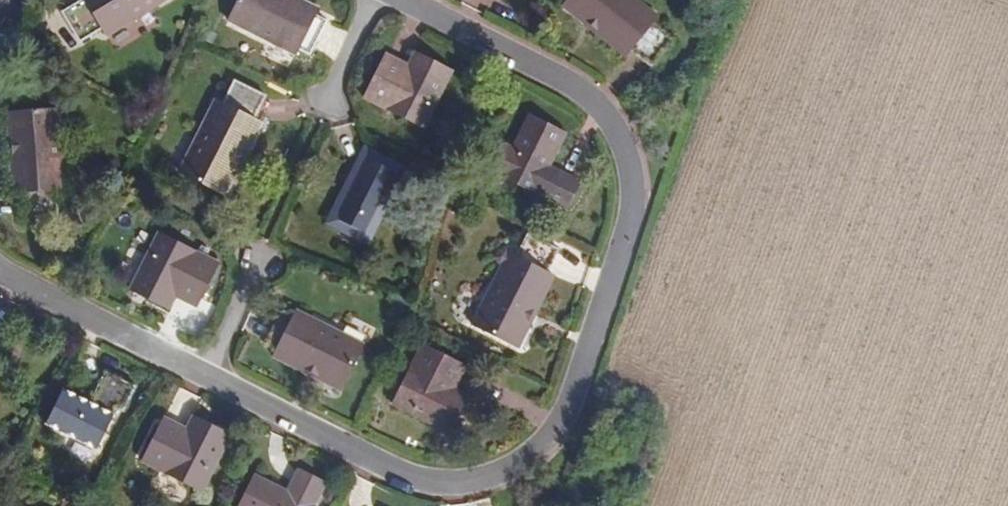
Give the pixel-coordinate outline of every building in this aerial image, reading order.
[(90,1),(70,12),(88,42),(109,30),(113,35),(172,0),(91,0),(90,1)] [(227,23),(295,56),(298,50),(308,55),(324,23),(278,0),(239,0),(227,23)] [(638,0),(569,0),(565,4),(585,21),(589,16),(631,51),(634,50),(652,66),(674,41),(654,24),(659,18),(638,0)] [(452,74),(415,56),(405,78),(381,67),(365,101),(425,130),(452,74)] [(254,118),(266,96),(235,80),(223,104),(216,100),(181,171),(226,194),(238,170),(233,168),(256,120),(254,118)] [(68,192),(62,112),(12,116),(14,143),(20,143),(24,195),(26,198),(28,221),(61,219),(59,193),(68,192)] [(549,166),(566,132),(530,114),(513,148),(504,143),(491,170),(558,202),(571,178),(549,166)] [(367,238),(401,168),(366,150),(331,221),(367,238)] [(203,294),(220,260),(160,230),(133,285),(169,303),(179,283),(203,294)] [(548,272),(559,250),(529,235),(517,258),(509,254),(473,326),(518,348),(530,325),(525,322),(549,274),(548,272)] [(343,387),(364,340),(298,307),(294,313),(283,308),(266,342),(321,369),(318,375),(343,387)] [(446,382),(457,360),(423,342),(393,401),(449,430),(468,394),(446,382)] [(124,412),(136,387),(107,372),(90,404),(65,392),(48,424),(98,448),(118,409),(124,412)] [(205,492),(232,436),(195,418),(184,439),(161,428),(144,462),(205,492)] [(326,484),(301,472),(290,494),(256,477),(242,505),(316,505),(326,484)]
